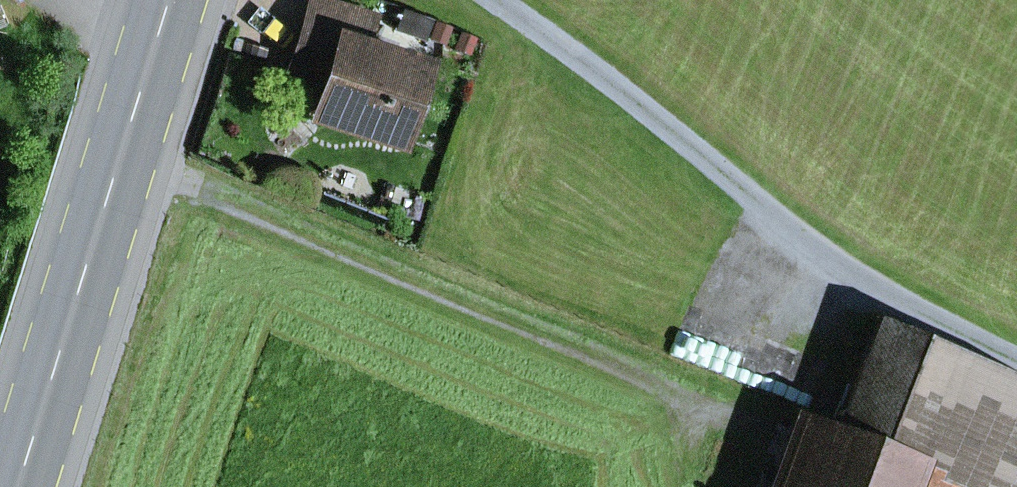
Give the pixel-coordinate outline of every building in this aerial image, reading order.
[(322,82),(312,115),(395,142),(419,68),(358,48),(367,19),(310,0),(295,47),(330,59),(322,82)] [(287,71),(322,82),(330,59),(295,47),(287,71)] [(913,461),(981,486),(1012,486),(1016,474),(1016,384),(875,329),(834,432),(912,463),(913,461)] [(808,425),(797,420),(771,486),(784,486),(808,425)] [(911,466),(912,463),(834,432),(833,435),(808,425),(784,486),(957,486),(958,485),(911,466)]
